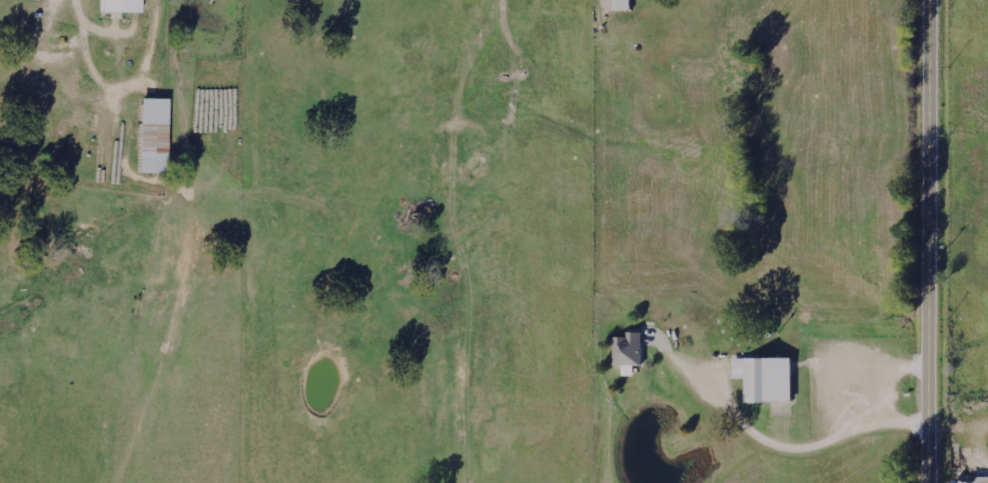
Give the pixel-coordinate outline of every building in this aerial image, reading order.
[(142,13),(142,0),(102,0),(102,12),(142,13)] [(617,11),(633,11),(633,0),(616,0),(617,11)] [(169,99),(141,99),(140,173),(168,174),(169,99)] [(617,338),(617,366),(625,366),(626,377),(637,376),(636,367),(644,367),(644,333),(629,333),(629,338),(617,338)] [(748,403),(795,402),(795,359),(734,359),(735,380),(748,379),(748,403)]
